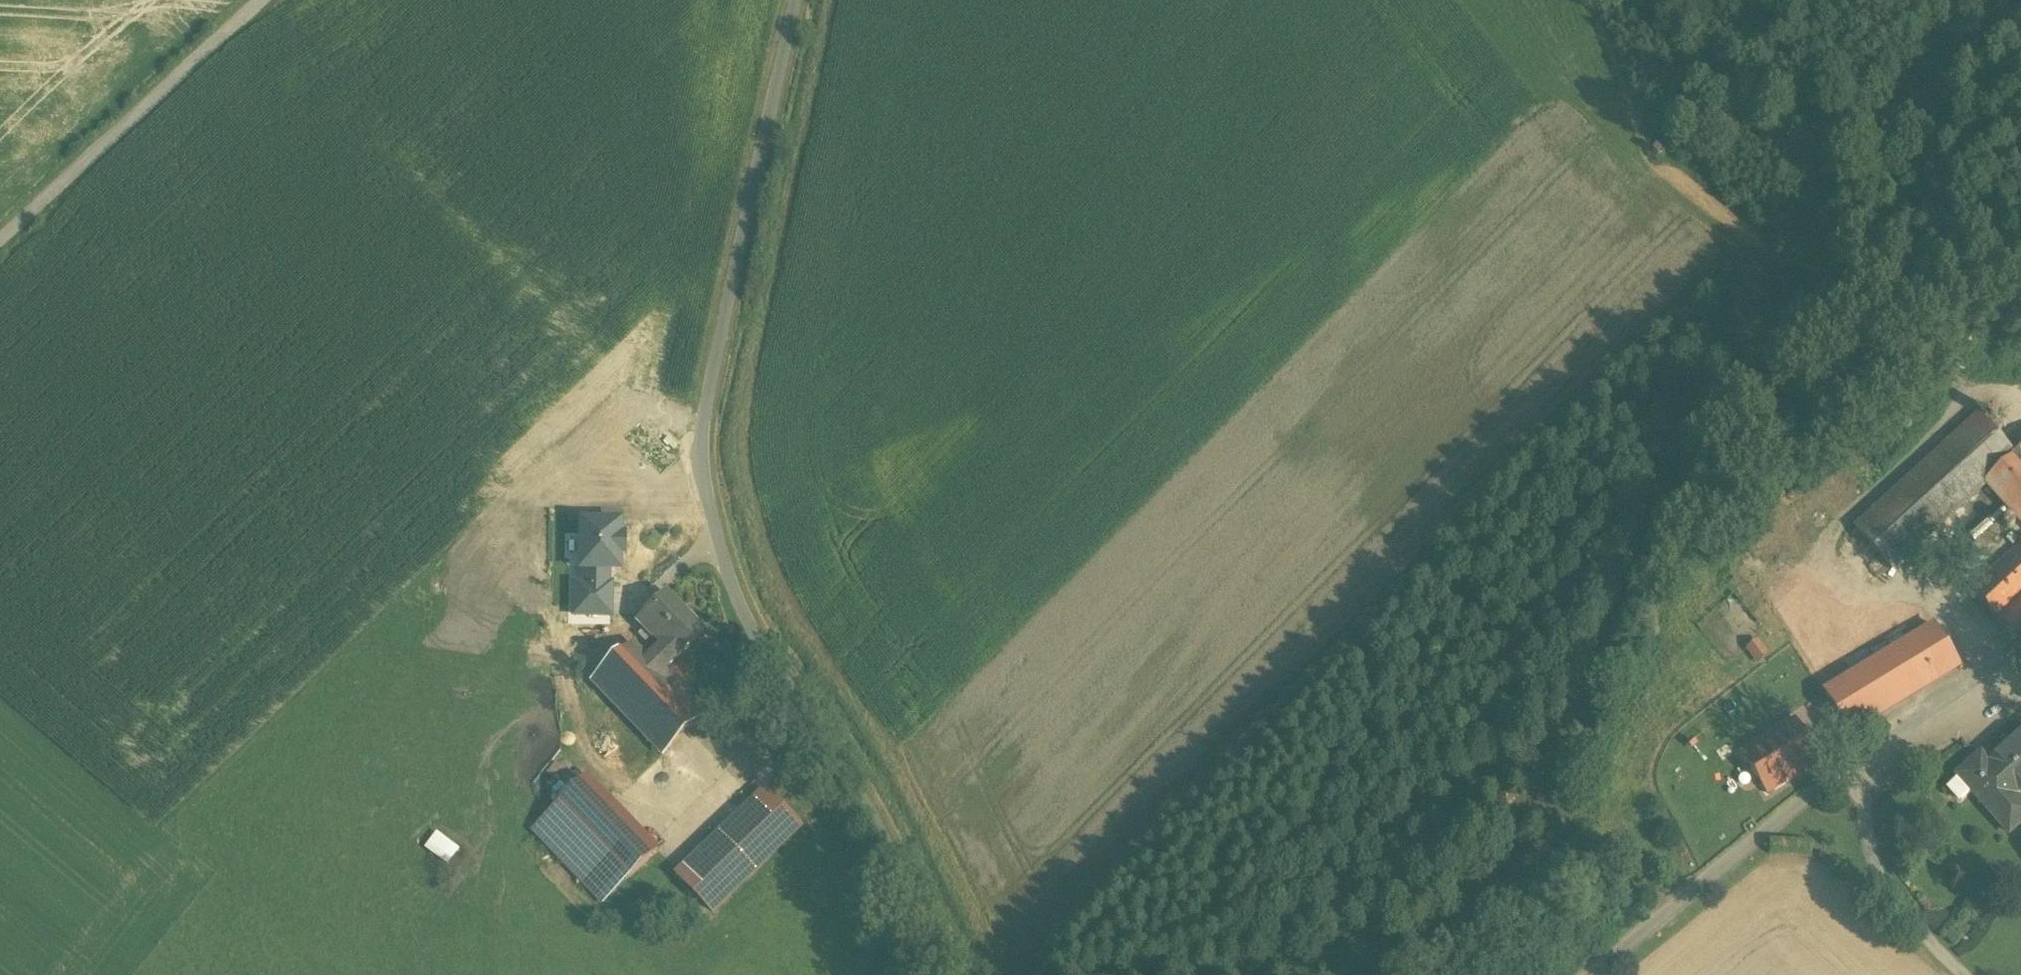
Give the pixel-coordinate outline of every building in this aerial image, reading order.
[(1988,426),(1867,537),(1909,584),(2000,501),(2020,524),(2020,461),(1988,426)] [(1980,605),(2020,650),(2020,567),(1980,605)] [(607,603),(580,576),(560,596),(587,623),(607,603)] [(718,643),(674,599),(645,628),(669,652),(657,664),(640,647),(598,689),(629,720),(606,743),(644,780),(709,714),(678,684),(718,643)] [(1936,628),(1825,694),(1851,739),(1963,673),(1936,628)] [(1822,767),(1785,707),(1734,738),(1771,798),(1822,767)] [(1993,763),(1988,758),(1958,783),(2012,847),(2020,840),(2020,740),(1993,763)] [(666,851),(594,778),(539,832),(612,905),(666,851)] [(807,831),(768,790),(678,874),(717,915),(807,831)]
